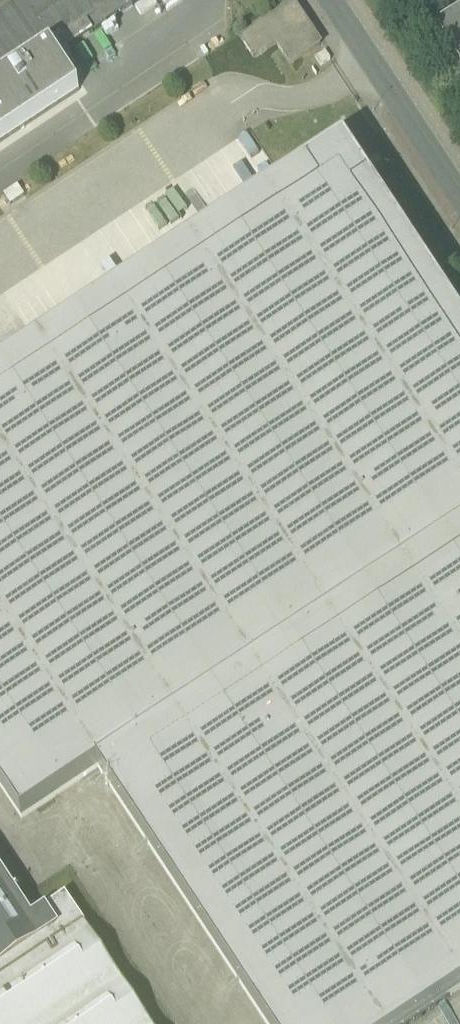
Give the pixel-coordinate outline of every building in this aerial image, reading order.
[(81,100),(47,49),(60,41),(66,51),(144,0),(0,0),(0,152),(81,100)] [(299,60),(321,45),(295,5),(242,40),(254,58),(276,43),(290,65),(299,60)] [(436,30),(459,68),(459,16),(436,30)] [(354,137),(0,370),(0,764),(31,811),(102,767),(459,530),(459,299),(354,137)] [(102,767),(272,1023),(413,1023),(459,993),(459,530),(102,767)] [(67,893),(30,917),(0,873),(0,1023),(153,1023),(67,893)]
